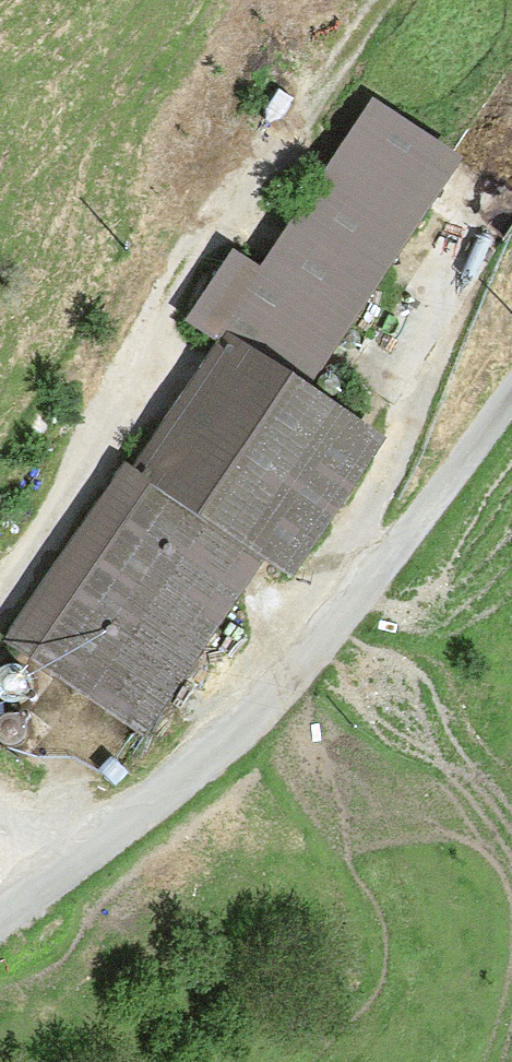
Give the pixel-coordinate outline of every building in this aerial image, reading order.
[(221,332),(296,381),(446,151),(371,102),(260,272),(229,252),(190,312),(221,332)] [(221,332),(130,470),(254,551),(277,566),(368,428),(296,381),(221,332)] [(143,721),(254,551),(130,470),(117,462),(6,632),(143,721)]
